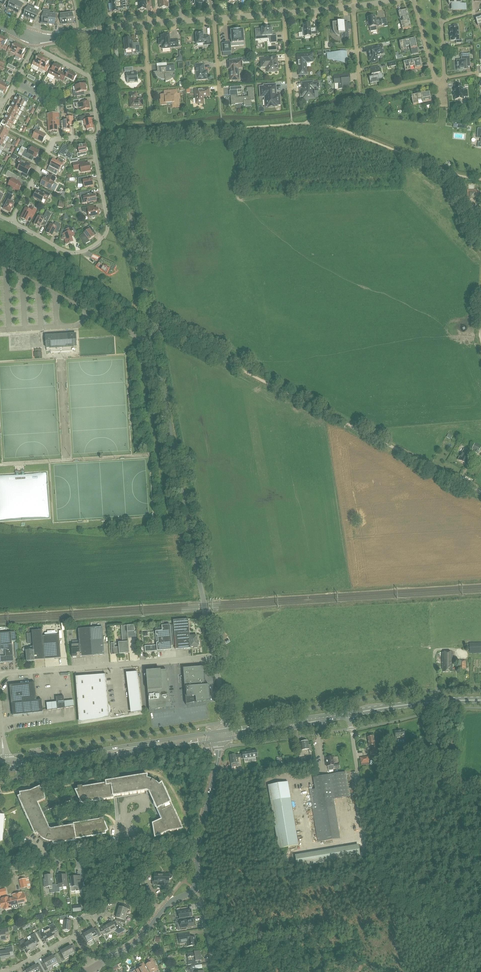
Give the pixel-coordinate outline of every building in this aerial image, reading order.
[(8,2),(11,3),(8,9),(13,12),(19,0),(9,0),(8,2)] [(23,10),(27,3),(21,0),(19,0),(13,12),(18,14),(21,9),(23,10)] [(109,4),(110,10),(113,9),(113,12),(118,11),(117,10),(120,10),(122,10),(122,9),(126,8),(126,0),(116,0),(112,1),(112,3),(109,4)] [(140,9),(141,10),(141,11),(142,11),(144,11),(144,10),(144,9),(146,9),(146,5),(146,1),(146,0),(138,0),(138,9),(140,9)] [(160,8),(162,8),(164,9),(166,8),(165,7),(168,7),(168,2),(169,1),(169,0),(159,0),(160,8)] [(449,4),(453,4),(453,11),(462,10),(461,4),(460,5),(460,4),(461,4),(461,0),(448,0),(449,4)] [(24,17),(29,19),(34,10),(35,6),(27,3),(23,10),(27,11),(24,17)] [(39,12),(34,10),(29,19),(34,21),(37,16),(40,17),(42,11),(39,10),(39,12)] [(411,28),(407,11),(407,10),(398,12),(400,18),(402,18),(403,22),(401,22),(402,30),(411,28)] [(43,24),(48,25),(50,14),(44,13),(45,11),(42,11),(40,17),(43,18),(43,24)] [(75,17),(75,11),(72,12),(72,14),(66,14),(68,25),(73,24),(72,18),(75,17)] [(55,19),(58,20),(58,13),(55,13),(55,15),(50,14),(48,25),(54,25),(55,19)] [(62,25),(68,25),(66,14),(61,15),(61,13),(58,13),(58,20),(61,19),(62,25)] [(368,25),(369,25),(369,28),(370,27),(370,28),(376,27),(376,26),(381,25),(380,19),(375,20),(375,17),(368,18),(368,21),(367,21),(368,25)] [(333,25),(333,29),(333,30),(333,31),(333,32),(334,32),(334,33),(335,34),(335,35),(336,35),(337,36),(338,36),(339,37),(339,33),(344,33),(345,39),(349,39),(348,22),(344,22),(338,22),(338,23),(332,24),(333,25)] [(303,28),(302,28),(302,32),(304,32),(304,37),(311,36),(311,35),(317,34),(317,27),(310,28),(310,24),(307,25),(307,24),(304,24),(304,25),(303,25),(303,28)] [(455,27),(450,28),(451,40),(456,40),(456,43),(462,43),(462,40),(459,40),(458,25),(455,25),(455,27)] [(262,28),(262,29),(255,29),(256,37),(268,36),(268,38),(270,38),(271,43),(277,42),(276,35),(272,35),(271,28),(269,28),(269,27),(264,28),(262,28)] [(234,31),(231,31),(232,43),(239,43),(239,46),(244,45),(244,42),(243,30),(240,31),(240,30),(234,31)] [(195,34),(195,37),(196,37),(197,44),(204,44),(204,42),(207,42),(207,43),(210,43),(210,36),(206,36),(206,37),(203,37),(203,33),(199,33),(199,32),(196,33),(196,34),(195,34)] [(162,40),(159,40),(159,46),(162,45),(162,49),(170,49),(170,48),(178,47),(178,40),(171,40),(171,41),(170,41),(169,34),(164,35),(164,36),(161,36),(162,40)] [(2,37),(0,42),(0,47),(6,50),(8,46),(5,44),(8,40),(6,39),(5,38),(4,37),(3,38),(2,37)] [(123,40),(123,41),(123,43),(124,44),(125,44),(125,51),(132,50),(136,49),(136,53),(140,53),(139,43),(133,43),(133,41),(131,41),(131,39),(131,38),(130,37),(128,37),(128,38),(128,39),(124,39),(124,40),(123,40)] [(418,53),(416,43),(415,38),(399,42),(401,51),(407,49),(406,46),(410,45),(412,54),(418,53)] [(231,51),(230,43),(222,44),(223,52),(231,51)] [(7,51),(15,55),(20,46),(19,46),(19,45),(18,44),(17,45),(15,44),(12,48),(9,47),(7,51)] [(376,54),(382,53),(384,53),(382,45),(367,48),(370,61),(371,61),(371,63),(378,61),(376,54)] [(20,47),(20,46),(15,55),(22,59),(24,54),(23,53),(25,49),(23,48),(23,47),(22,46),(20,47)] [(328,59),(337,58),(337,61),(347,64),(347,65),(347,57),(346,57),(345,52),(346,52),(327,53),(328,59)] [(298,67),(299,72),(299,75),(306,74),(305,63),(306,62),(312,61),(312,54),(299,55),(298,57),(298,60),(297,61),(298,67)] [(457,61),(458,70),(459,70),(463,70),(463,69),(467,69),(466,62),(470,62),(469,54),(461,54),(461,60),(457,61)] [(37,71),(39,67),(43,59),(43,58),(42,57),(41,57),(40,57),(38,56),(36,60),(35,60),(31,67),(31,68),(37,71)] [(277,62),(277,57),(267,58),(267,59),(261,59),(262,66),(268,65),(269,72),(271,72),(272,72),(275,72),(276,71),(278,71),(277,65),(276,62),(277,62)] [(228,62),(228,69),(230,69),(230,70),(231,80),(238,80),(238,68),(242,68),(241,61),(243,61),(243,58),(236,58),(236,61),(228,62)] [(44,59),(43,59),(39,67),(47,72),(50,66),(47,64),(49,61),(47,60),(46,59),(45,59),(44,59)] [(422,68),(421,63),(420,59),(403,62),(405,71),(411,70),(410,67),(414,66),(415,69),(422,68)] [(208,79),(208,71),(207,71),(204,71),(204,64),(195,65),(196,69),(197,69),(197,73),(196,73),(197,80),(208,79)] [(60,79),(63,73),(59,71),(61,68),(59,67),(59,66),(57,65),(56,65),(55,65),(52,69),(51,69),(49,73),(55,77),(54,78),(59,81),(60,79)] [(153,72),(155,72),(155,73),(155,74),(156,75),(156,76),(157,77),(158,77),(159,78),(160,78),(161,79),(162,79),(163,80),(164,80),(165,80),(165,82),(166,82),(167,81),(168,81),(169,81),(170,81),(170,80),(171,79),(172,79),(173,78),(173,79),(174,79),(172,77),(173,75),(174,73),(175,73),(175,65),(157,67),(158,67),(158,71),(153,72)] [(124,68),(125,72),(127,72),(127,74),(127,77),(127,79),(127,83),(138,82),(138,79),(137,79),(137,77),(138,77),(137,73),(133,73),(133,71),(133,67),(124,68)] [(380,73),(379,67),(370,69),(371,75),(373,75),(373,77),(369,77),(370,83),(379,82),(378,79),(382,78),(382,73),(380,73)] [(66,75),(63,73),(60,79),(65,82),(67,78),(74,82),(77,76),(68,71),(66,75)] [(339,89),(349,88),(349,82),(350,82),(349,74),(334,75),(334,84),(340,83),(338,85),(339,89)] [(303,89),(300,89),(301,97),(308,96),(308,98),(314,98),(314,89),(319,89),(318,82),(313,83),(313,82),(302,83),(303,83),(303,89)] [(7,90),(8,89),(10,85),(5,83),(0,92),(5,94),(7,90)] [(75,86),(76,90),(73,91),(74,97),(81,95),(80,92),(86,91),(86,88),(87,87),(86,85),(85,85),(85,84),(75,86)] [(264,97),(265,100),(265,108),(277,107),(277,105),(280,105),(280,96),(278,96),(276,94),(276,84),(264,85),(264,87),(260,87),(260,97),(264,97)] [(461,85),(455,85),(455,89),(454,89),(454,93),(453,93),(453,96),(454,96),(455,100),(464,99),(463,97),(467,96),(467,90),(463,91),(463,88),(461,88),(461,85)] [(244,103),(244,106),(251,105),(252,107),(251,101),(254,100),(253,87),(246,88),(247,91),(248,91),(248,96),(237,97),(237,95),(230,95),(231,105),(235,105),(235,104),(244,103)] [(195,90),(196,99),(196,103),(204,103),(203,97),(210,96),(209,89),(195,90)] [(162,100),(161,100),(161,105),(167,105),(167,103),(173,103),(173,107),(179,107),(178,101),(178,99),(179,99),(179,94),(177,94),(177,90),(168,91),(168,95),(166,95),(166,94),(161,95),(162,100)] [(423,103),(425,102),(431,101),(429,92),(411,96),(413,105),(419,104),(418,100),(422,100),(423,103)] [(130,93),(130,99),(130,107),(134,107),(134,108),(135,109),(138,108),(139,108),(139,107),(143,107),(143,98),(137,99),(136,93),(130,93)] [(16,97),(13,101),(22,106),(25,101),(16,97)] [(89,104),(89,103),(88,102),(80,104),(79,100),(73,101),(74,108),(77,107),(78,108),(77,109),(81,111),(82,110),(90,109),(89,108),(90,107),(90,106),(90,105),(89,104)] [(20,111),(22,106),(13,101),(11,106),(20,111)] [(59,105),(55,108),(55,113),(47,114),(48,132),(54,131),(54,133),(57,133),(57,131),(58,131),(57,120),(56,120),(56,113),(60,113),(60,112),(60,110),(59,107),(59,105)] [(11,106),(9,110),(18,115),(20,111),(11,106)] [(15,120),(18,115),(9,110),(6,115),(15,120)] [(6,115),(4,119),(13,124),(15,120),(6,115)] [(92,119),(91,119),(90,115),(79,117),(77,118),(78,122),(84,121),(85,125),(86,125),(87,130),(89,130),(89,131),(91,130),(92,129),(93,129),(92,119)] [(67,121),(63,121),(64,131),(70,130),(70,124),(73,124),(73,117),(67,117),(67,121)] [(6,127),(10,129),(13,124),(4,119),(1,124),(6,126),(5,126),(6,127)] [(42,142),(46,135),(39,132),(41,129),(35,126),(33,130),(34,133),(32,137),(42,142)] [(0,127),(0,133),(7,136),(9,131),(5,129),(4,129),(0,127)] [(68,147),(63,145),(58,155),(70,161),(70,163),(73,162),(73,160),(71,159),(71,157),(71,155),(67,153),(68,149),(68,147)] [(78,146),(79,153),(77,154),(78,157),(80,157),(80,156),(87,155),(86,152),(87,152),(87,151),(88,149),(86,148),(86,145),(78,146)] [(18,154),(22,156),(28,159),(30,155),(36,158),(39,151),(36,149),(36,148),(33,147),(32,148),(31,147),(31,148),(26,150),(21,147),(18,154)] [(52,162),(49,167),(59,172),(62,164),(63,165),(65,162),(59,159),(57,162),(55,160),(55,159),(52,158),(51,161),(52,162)] [(29,172),(31,168),(26,166),(27,163),(20,159),(17,164),(20,166),(17,170),(23,173),(22,176),(27,178),(30,172),(29,172)] [(84,165),(83,161),(73,163),(74,170),(81,169),(81,173),(91,171),(90,169),(91,168),(91,167),(91,166),(90,165),(89,164),(84,165)] [(47,179),(44,177),(40,184),(51,190),(55,183),(53,182),(56,178),(49,174),(47,179)] [(78,184),(83,184),(82,188),(94,186),(93,184),(93,181),(92,179),(88,180),(87,180),(86,177),(78,178),(78,184)] [(12,178),(8,186),(13,188),(13,189),(15,190),(15,189),(19,191),(22,185),(19,184),(20,182),(12,178)] [(40,193),(37,191),(33,198),(42,202),(44,199),(47,201),(50,194),(41,190),(40,193)] [(478,198),(478,190),(467,190),(467,198),(478,198)] [(93,202),(96,201),(95,195),(92,195),(92,194),(90,194),(89,191),(80,193),(81,196),(83,196),(84,198),(81,198),(82,204),(89,202),(89,203),(93,203),(93,202)] [(3,202),(6,204),(4,210),(10,213),(14,204),(10,202),(13,196),(8,193),(3,202)] [(89,217),(91,217),(91,218),(92,218),(93,219),(94,218),(95,218),(95,217),(95,216),(99,215),(99,214),(100,214),(100,213),(100,212),(100,211),(100,210),(99,210),(98,210),(98,208),(92,210),(91,206),(87,207),(82,208),(83,212),(87,214),(88,214),(89,217)] [(27,221),(29,217),(32,219),(36,210),(31,208),(29,210),(26,209),(24,212),(23,212),(23,213),(22,213),(22,214),(23,215),(21,218),(22,219),(22,220),(23,221),(24,221),(25,221),(26,221),(27,221)] [(39,214),(34,225),(35,226),(36,228),(38,227),(40,228),(41,225),(43,224),(45,225),(45,226),(51,214),(47,212),(44,217),(39,214)] [(46,233),(47,233),(47,234),(49,235),(50,235),(52,236),(55,230),(58,232),(61,227),(61,225),(55,222),(53,226),(51,225),(46,233)] [(87,231),(84,234),(80,237),(84,244),(90,241),(89,240),(94,236),(91,232),(94,230),(90,226),(85,229),(87,231)] [(62,239),(65,240),(66,245),(73,242),(71,237),(75,236),(72,228),(66,230),(67,233),(63,234),(62,239)] [(115,273),(114,271),(116,267),(116,266),(116,265),(116,264),(115,264),(102,258),(96,266),(107,274),(107,275),(108,275),(109,275),(110,275),(111,275),(115,273)] [(44,336),(45,348),(46,348),(47,351),(51,351),(51,352),(72,351),(72,349),(76,349),(76,346),(76,334),(44,336)] [(474,452),(477,454),(480,447),(475,444),(472,448),(475,450),(474,452)] [(458,460),(467,464),(472,455),(464,450),(458,460)] [(25,472),(15,473),(0,474),(0,522),(51,519),(48,471),(25,472)] [(188,619),(173,620),(175,646),(183,645),(184,649),(190,648),(190,649),(190,637),(188,619)] [(129,653),(128,635),(130,635),(130,637),(135,636),(134,631),(134,625),(121,626),(122,642),(118,643),(118,647),(114,647),(114,643),(111,643),(112,654),(117,654),(129,653)] [(154,632),(154,634),(155,645),(144,646),(145,652),(164,651),(163,648),(172,647),(170,625),(160,626),(161,631),(154,632)] [(103,627),(90,628),(92,656),(105,655),(103,627)] [(80,657),(85,657),(92,656),(90,628),(78,629),(79,644),(80,657)] [(27,661),(35,660),(44,660),(42,636),(42,630),(32,631),(33,647),(30,647),(30,651),(26,651),(27,661)] [(42,630),(42,636),(44,660),(61,658),(59,635),(43,636),(42,630)] [(12,649),(12,645),(11,633),(5,633),(7,663),(14,662),(13,649),(12,649)] [(197,636),(190,637),(190,649),(191,648),(191,647),(198,646),(198,645),(199,645),(198,641),(197,641),(197,636)] [(469,643),(470,653),(480,653),(480,643),(469,643)] [(72,658),(80,657),(79,644),(72,645),(72,658)] [(452,663),(453,663),(453,652),(442,652),(442,664),(442,672),(452,672),(452,663)] [(466,661),(458,661),(458,669),(466,670),(466,661)] [(210,683),(205,683),(204,667),(183,668),(186,705),(207,703),(207,702),(212,702),(210,683)] [(127,670),(131,711),(142,710),(138,669),(127,670)] [(149,711),(170,707),(169,696),(168,696),(166,670),(160,671),(160,670),(146,671),(149,711)] [(78,717),(80,717),(80,718),(80,719),(81,719),(82,720),(83,720),(84,720),(105,717),(106,717),(107,716),(108,716),(109,715),(109,714),(110,713),(110,712),(111,711),(111,709),(110,709),(108,709),(106,675),(108,674),(75,677),(78,717)] [(13,715),(33,713),(43,711),(41,700),(36,700),(35,683),(9,685),(11,704),(13,715)] [(57,709),(56,709),(65,708),(63,696),(56,697),(57,709)] [(398,740),(405,739),(404,730),(395,731),(395,736),(397,736),(398,740)] [(376,755),(376,754),(378,755),(380,750),(378,750),(377,744),(380,743),(380,740),(375,741),(374,741),(373,736),(367,737),(369,746),(371,745),(372,751),(371,751),(372,756),(376,755)] [(309,749),(309,751),(312,750),(311,744),(308,745),(308,741),(300,742),(302,750),(309,749)] [(235,755),(230,755),(231,763),(236,763),(236,758),(243,757),(243,759),(256,757),(255,750),(242,752),(242,754),(235,755)] [(311,756),(301,757),(302,764),(312,763),(311,756)] [(368,756),(360,758),(361,765),(369,764),(368,756)] [(334,769),(333,765),(334,765),(332,757),(326,758),(327,761),(325,761),(326,766),(328,766),(328,770),(334,769)] [(315,789),(309,790),(318,842),(340,838),(333,799),(349,796),(345,772),(313,778),(315,789)] [(179,829),(179,827),(181,826),(181,825),(164,787),(162,787),(160,785),(159,785),(159,784),(158,784),(157,783),(156,782),(155,781),(154,781),(153,780),(152,780),(151,779),(150,779),(148,779),(147,778),(147,775),(106,782),(82,786),(77,787),(78,789),(78,790),(79,791),(80,792),(77,793),(77,794),(81,803),(114,798),(114,796),(142,792),(146,791),(149,792),(151,796),(151,797),(162,820),(160,820),(159,821),(154,823),(153,824),(154,834),(157,833),(158,836),(169,831),(179,829)] [(278,848),(289,846),(298,845),(288,782),(268,785),(278,848)] [(45,840),(46,840),(47,841),(48,841),(49,841),(50,841),(52,841),(53,842),(53,844),(76,840),(76,839),(106,834),(105,831),(108,830),(105,823),(104,817),(99,818),(99,819),(69,824),(69,826),(53,829),(51,829),(49,828),(38,803),(45,800),(43,789),(41,790),(40,787),(31,791),(20,793),(21,796),(18,797),(22,804),(13,808),(14,811),(23,807),(35,834),(37,833),(38,835),(39,835),(40,836),(41,837),(41,838),(42,838),(43,838),(43,839),(45,840)] [(2,840),(3,815),(14,811),(13,808),(3,812),(0,812),(0,840),(2,840)] [(332,861),(331,854),(309,855),(309,859),(306,860),(306,863),(332,861)] [(154,874),(154,876),(154,882),(160,882),(169,882),(169,879),(170,879),(171,878),(172,877),(171,875),(170,874),(169,874),(154,874)] [(52,884),(51,875),(45,876),(45,879),(44,879),(44,887),(49,886),(49,890),(50,890),(50,893),(56,893),(55,885),(55,884),(52,884)] [(66,875),(63,876),(58,876),(59,885),(55,885),(56,893),(60,892),(60,890),(62,890),(63,890),(63,888),(63,886),(67,886),(66,875)] [(82,888),(81,878),(80,876),(71,877),(72,886),(70,886),(71,891),(72,891),(75,891),(76,890),(76,889),(82,888)] [(100,887),(97,891),(97,892),(92,898),(95,901),(101,894),(101,893),(104,890),(100,887)] [(22,892),(16,894),(17,899),(18,904),(26,902),(24,893),(22,894),(22,892)] [(8,897),(8,899),(10,908),(11,908),(10,906),(18,904),(17,899),(16,894),(12,895),(13,898),(9,899),(8,897)] [(30,908),(39,905),(37,895),(27,898),(30,908)] [(10,908),(8,899),(8,897),(1,899),(2,901),(0,901),(0,907),(1,908),(3,907),(4,909),(10,908)] [(117,908),(116,911),(126,914),(128,909),(129,909),(130,906),(123,904),(122,907),(119,906),(119,909),(117,908)] [(183,908),(182,908),(175,909),(176,913),(177,913),(178,919),(186,918),(191,917),(190,910),(185,911),(184,910),(183,908)] [(119,918),(118,921),(125,923),(126,920),(125,920),(126,914),(116,911),(116,915),(117,915),(116,918),(119,918)] [(69,931),(69,930),(70,930),(71,921),(67,921),(68,915),(60,916),(60,919),(61,920),(63,920),(63,929),(64,929),(64,930),(65,931),(67,932),(69,931)] [(176,924),(179,924),(181,931),(186,929),(186,928),(193,927),(192,920),(187,921),(186,920),(186,918),(178,919),(175,920),(176,924)] [(110,922),(107,924),(112,933),(115,931),(119,934),(124,931),(125,930),(126,931),(126,930),(116,923),(114,924),(113,922),(110,923),(110,922)] [(50,928),(47,930),(51,939),(57,936),(54,931),(57,929),(53,923),(49,926),(50,928)] [(108,936),(108,935),(112,933),(107,924),(104,925),(105,926),(102,928),(103,928),(100,930),(106,940),(108,939),(108,938),(108,937),(108,936)] [(91,928),(88,930),(93,939),(98,936),(99,937),(101,935),(98,930),(96,931),(94,928),(91,929),(91,928)] [(5,935),(9,935),(8,929),(0,930),(1,933),(0,934),(0,941),(6,940),(5,935)] [(43,937),(46,942),(51,939),(47,930),(41,934),(39,931),(37,932),(40,938),(43,937)] [(82,938),(86,944),(88,943),(88,942),(93,939),(88,930),(85,931),(86,933),(83,934),(85,936),(82,938)] [(32,939),(29,940),(34,949),(39,947),(35,941),(38,939),(35,933),(30,936),(32,939)] [(180,943),(187,942),(187,946),(196,945),(194,936),(191,937),(190,936),(190,933),(178,934),(180,943)] [(26,947),(29,952),(34,949),(29,940),(26,942),(24,939),(19,942),(20,950),(26,947)] [(70,945),(65,948),(70,956),(75,953),(75,954),(78,953),(75,947),(72,949),(70,945)] [(5,959),(5,958),(10,957),(10,952),(13,951),(12,946),(6,947),(6,951),(0,952),(0,954),(1,960),(5,959)] [(60,956),(63,961),(65,960),(65,959),(70,956),(65,948),(60,951),(62,954),(60,956)] [(188,957),(187,957),(188,961),(188,964),(188,965),(191,964),(192,965),(196,964),(196,961),(201,960),(200,951),(194,951),(194,952),(188,953),(188,957)] [(53,955),(48,958),(53,966),(58,963),(58,964),(61,962),(58,957),(55,958),(53,955)] [(42,966),(45,971),(48,969),(47,969),(53,966),(48,958),(43,961),(45,964),(42,966)] [(158,969),(152,958),(147,961),(148,963),(146,965),(150,971),(154,971),(153,971),(158,969)] [(137,969),(138,971),(148,971),(143,963),(138,966),(139,968),(137,969)]
